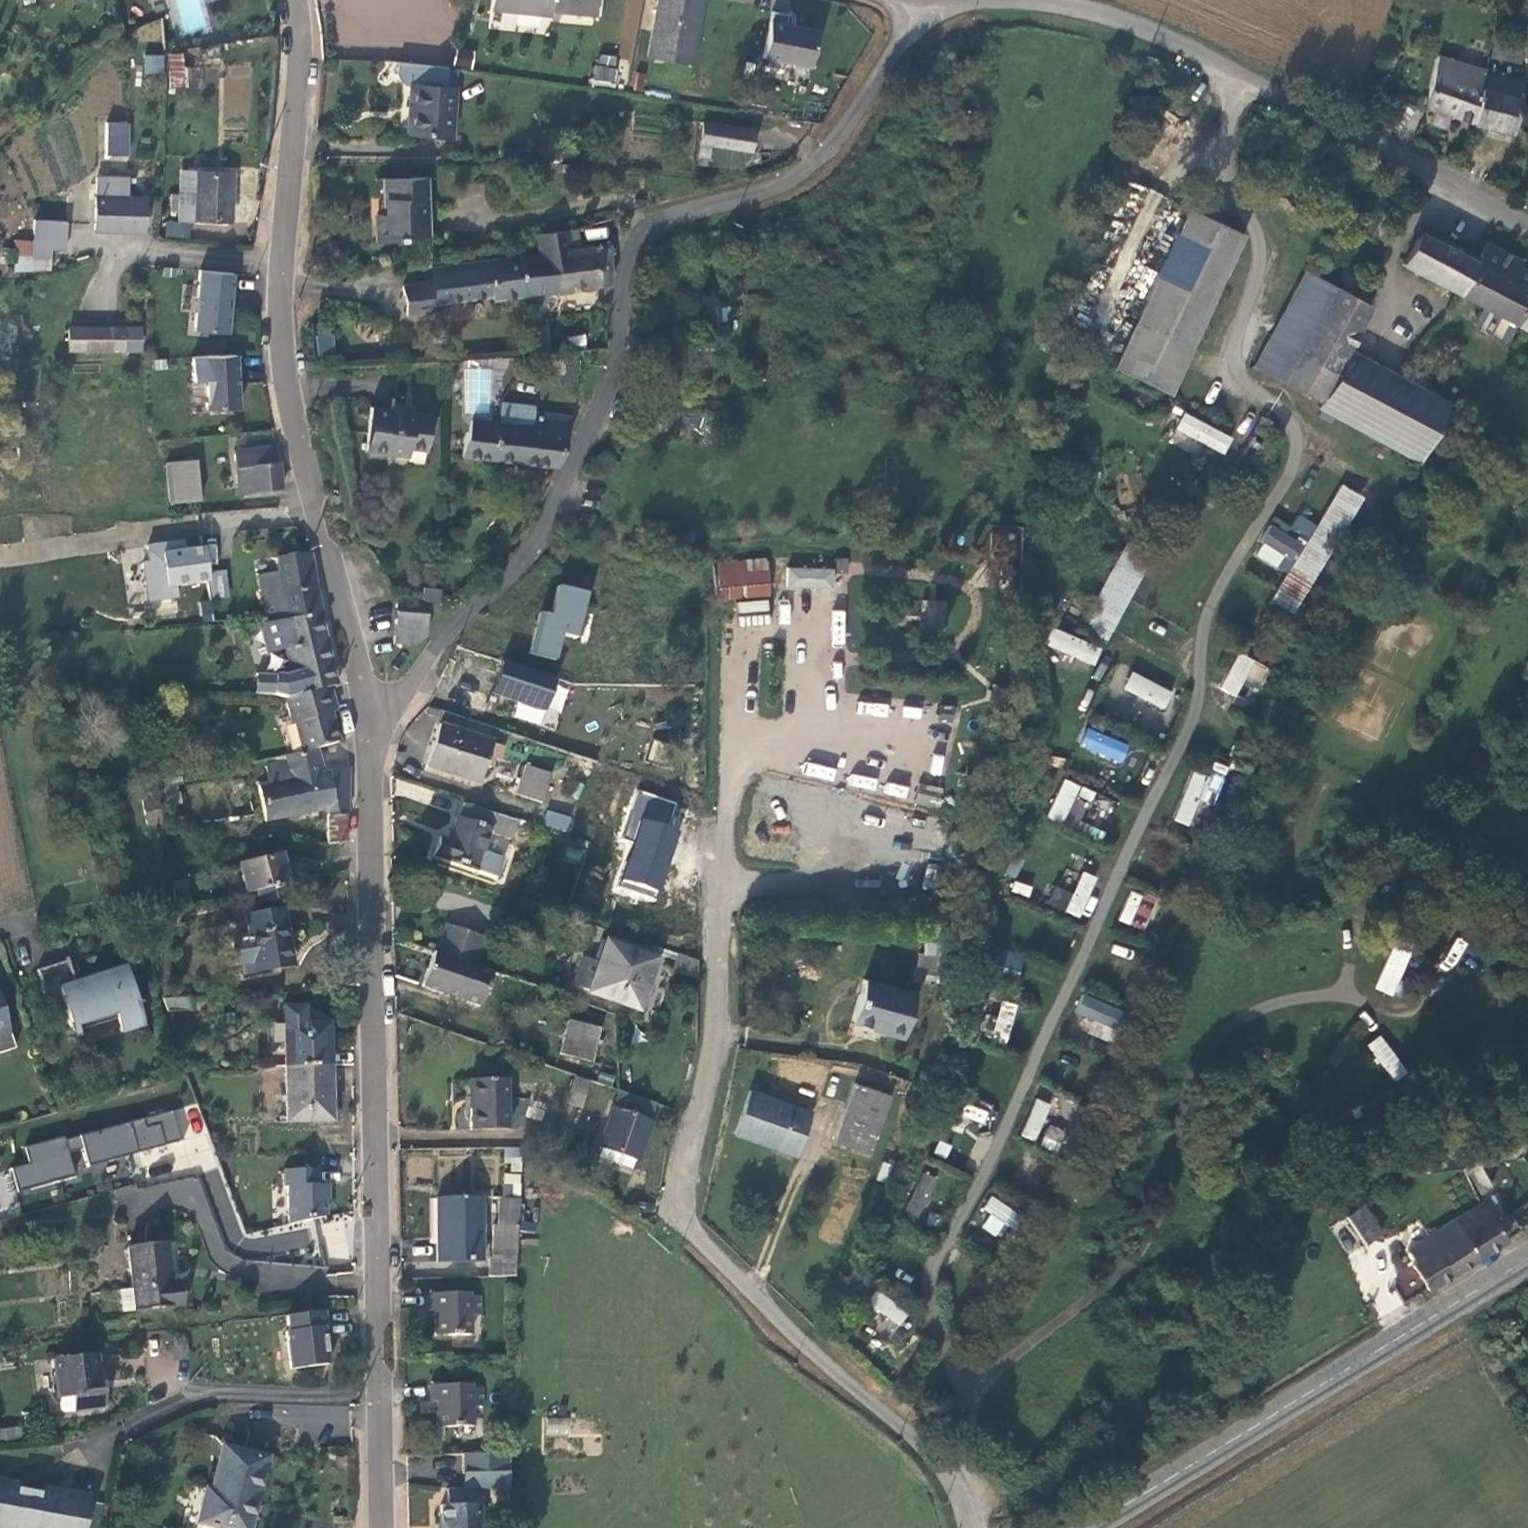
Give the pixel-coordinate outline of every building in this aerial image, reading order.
[(551,11),(552,0),(492,0),(491,9),(550,15),(551,11)] [(551,11),(595,16),(596,0),(552,0),(551,11)] [(647,56),(691,64),(703,0),(657,0),(647,56)] [(366,2),(338,6),(344,58),(372,54),(366,2)] [(787,14),(772,11),(762,57),(810,67),(818,30),(785,24),(787,14)] [(1492,41),(1489,57),(1519,62),(1522,47),(1492,41)] [(185,52),(166,54),(169,90),(188,89),(185,52)] [(163,55),(145,55),(145,72),(163,72),(163,55)] [(1472,123),(1485,71),(1438,57),(1425,106),(1472,123)] [(446,67),(395,63),(395,70),(436,73),(435,84),(445,85),(446,67)] [(615,85),(616,69),(594,67),(592,83),(615,85)] [(436,73),(395,70),(394,77),(398,82),(403,86),(410,87),(407,134),(450,137),(454,86),(445,85),(435,84),(436,73)] [(1485,71),(1472,123),(1474,124),(1489,128),(1510,132),(1522,81),(1485,71)] [(106,122),(105,154),(126,155),(127,123),(106,122)] [(755,131),(705,123),(699,155),(707,156),(710,145),(751,152),(755,131)] [(1487,137),(1489,128),(1474,124),(1472,133),(1487,137)] [(181,219),(229,222),(231,173),(183,171),(181,219)] [(95,230),(144,231),(145,198),(126,198),(127,177),(117,177),(117,178),(97,178),(95,230)] [(400,240),(399,236),(428,236),(427,177),(383,179),(384,214),(376,214),(377,241),(400,240)] [(1244,234),(1187,208),(1113,368),(1170,394),(1244,234)] [(34,241),(16,239),(14,254),(50,256),(50,249),(65,250),(67,222),(35,220),(34,241)] [(165,237),(189,237),(189,223),(165,222),(165,237)] [(570,250),(568,230),(536,234),(540,255),(518,257),(523,295),(565,289),(598,285),(595,247),(570,250)] [(1460,295),(1477,263),(1420,233),(1402,265),(1460,295)] [(1518,267),(1521,261),(1487,243),(1477,263),(1460,295),(1482,306),(1515,323),(1527,330),(1527,272),(1518,267)] [(610,245),(595,247),(598,285),(609,284),(611,281),(610,245)] [(523,295),(518,257),(516,257),(516,258),(486,262),(438,269),(433,269),(434,282),(404,286),(408,316),(439,312),(438,302),(492,294),(492,299),(523,295)] [(1358,282),(1359,279),(1359,275),(1357,272),(1354,270),(1351,268),(1348,268),(1344,270),(1342,272),(1340,275),(1340,279),(1341,282),(1343,285),(1346,287),(1349,287),(1353,287),(1356,285),(1358,282)] [(227,333),(233,273),(200,270),(194,330),(227,333)] [(1306,271),(1254,367),(1318,406),(1331,383),(1348,351),(1370,307),(1306,271)] [(1507,339),(1515,323),(1482,306),(1474,322),(1475,326),(1503,340),(1507,339)] [(0,320),(0,358),(0,362),(22,360),(18,319),(0,320)] [(549,354),(546,326),(527,327),(530,356),(549,354)] [(138,328),(69,327),(69,349),(137,350),(138,328)] [(1331,383),(1318,406),(1316,411),(1416,466),(1431,437),(1449,405),(1348,351),(1331,383)] [(238,407),(236,355),(191,357),(192,380),(204,379),(206,409),(238,407)] [(501,407),(498,424),(533,428),(535,411),(501,407)] [(431,416),(412,413),(392,410),(370,408),(365,450),(407,456),(409,447),(426,450),(431,416)] [(471,420),(461,456),(557,466),(572,418),(535,411),(533,428),(498,424),(471,420)] [(1224,454),(1233,437),(1184,412),(1175,429),(1224,454)] [(1273,423),(1262,417),(1236,466),(1255,476),(1277,437),(1268,432),(1273,423)] [(239,493),(282,488),(277,445),(234,450),(239,493)] [(196,459),(166,463),(170,502),(200,499),(196,459)] [(1287,611),(1358,495),(1341,484),(1270,600),(1287,611)] [(988,527),(982,587),(1013,590),(1019,530),(988,527)] [(1150,553),(1128,541),(1103,585),(1125,597),(1150,553)] [(151,599),(149,550),(131,550),(133,599),(151,599)] [(321,615),(314,573),(311,554),(276,559),(278,572),(259,575),(266,622),(321,615)] [(766,561),(713,565),(714,584),(715,599),(769,595),(766,561)] [(786,567),(786,587),(833,589),(834,568),(786,567)] [(1125,597),(1103,585),(1079,628),(1101,640),(1125,597)] [(552,616),(540,613),(530,654),(555,660),(561,635),(575,638),(587,594),(559,587),(552,616)] [(739,611),(769,612),(769,602),(739,601),(739,611)] [(921,601),(921,629),(945,629),(945,601),(921,601)] [(426,606),(396,604),(394,644),(414,645),(424,636),(426,606)] [(327,648),(323,629),(321,615),(266,622),(259,624),(268,654),(284,649),(297,695),(324,688),(324,689),(330,688),(336,686),(327,648)] [(1094,666),(1102,648),(1052,627),(1044,644),(1094,666)] [(1257,693),(1270,668),(1240,652),(1220,688),(1237,698),(1244,686),(1257,693)] [(503,661),(492,694),(546,712),(557,679),(503,661)] [(1165,709),(1173,690),(1130,673),(1122,691),(1165,709)] [(297,695),(286,698),(293,724),(295,723),(303,753),(317,749),(339,743),(330,713),(324,689),(324,688),(297,695)] [(336,711),(330,688),(324,689),(330,713),(336,711)] [(503,746),(440,725),(427,766),(479,783),(485,766),(491,768),(494,758),(499,760),(503,746)] [(1087,727),(1079,747),(1121,765),(1130,746),(1087,727)] [(347,813),(349,769),(323,773),(317,749),(303,753),(286,757),(287,762),(266,767),(270,783),(259,786),(266,822),(327,809),(327,843),(347,841),(347,813)] [(1204,830),(1228,767),(1216,762),(1210,777),(1192,771),(1174,818),(1204,830)] [(551,774),(527,766),(517,794),(542,803),(551,774)] [(1063,824),(1081,785),(1064,778),(1047,816),(1063,824)] [(658,902),(686,805),(636,790),(622,837),(630,840),(615,890),(658,902)] [(158,798),(143,800),(147,826),(163,823),(158,798)] [(512,840),(518,821),(464,803),(458,819),(456,818),(448,841),(439,838),(433,857),(497,878),(503,858),(483,851),(489,832),(512,840)] [(543,824),(567,832),(572,817),(548,809),(543,824)] [(280,855),(238,865),(246,893),(254,892),(280,885),(287,884),(280,855)] [(1067,911),(1089,919),(1096,899),(1089,897),(1097,876),(1082,870),(1067,911)] [(283,898),(280,885),(254,892),(256,902),(283,898)] [(1065,910),(1071,891),(1053,886),(1047,904),(1065,910)] [(1144,931),(1157,899),(1130,889),(1118,920),(1144,931)] [(244,975),(271,970),(269,960),(291,957),(283,909),(244,916),(248,936),(230,939),(235,965),(242,964),(244,975)] [(447,926),(437,953),(477,967),(487,940),(447,926)] [(651,960),(608,945),(601,963),(583,956),(573,985),(591,991),(634,1006),(651,960)] [(1394,997),(1412,953),(1392,945),(1375,989),(1394,997)] [(983,974),(1011,984),(1021,956),(993,946),(983,974)] [(437,953),(435,953),(423,985),(481,1006),(492,973),(437,953)] [(697,979),(698,961),(677,954),(671,970),(697,979)] [(269,960),(271,970),(293,966),(291,957),(269,960)] [(138,1006),(126,968),(75,984),(67,958),(65,959),(65,962),(36,970),(49,1011),(64,1006),(71,1028),(115,1014),(121,1032),(142,1026),(136,1007),(138,1006)] [(915,994),(864,979),(852,1021),(885,1030),(884,1032),(903,1037),(915,994)] [(1084,992),(1074,1012),(1095,1023),(1091,1032),(1109,1042),(1125,1014),(1084,992)] [(191,1010),(190,997),(164,999),(168,1012),(191,1010)] [(1009,1043),(1016,1003),(1000,1000),(993,1040),(1009,1043)] [(0,1004),(0,1054),(15,1049),(0,1004)] [(285,1067),(330,1065),(329,1023),(304,1024),(304,1007),(284,1008),(285,1067)] [(82,1027),(86,1040),(109,1034),(105,1020),(82,1027)] [(599,1030),(567,1022),(559,1054),(591,1062),(599,1030)] [(1382,1034),(1367,1044),(1393,1082),(1408,1073),(1382,1034)] [(330,1065),(285,1067),(286,1122),(331,1121),(330,1065)] [(590,1083),(575,1077),(567,1103),(582,1108),(590,1083)] [(470,1130),(508,1130),(508,1080),(469,1080),(470,1130)] [(834,1141),(870,1155),(891,1097),(856,1083),(834,1141)] [(794,1156),(810,1112),(750,1090),(734,1134),(794,1156)] [(602,1148),(598,1158),(632,1169),(635,1160),(638,1161),(657,1104),(619,1091),(599,1148),(602,1148)] [(1036,1141),(1050,1104),(1035,1098),(1021,1135),(1036,1141)] [(962,1117),(985,1124),(989,1111),(966,1103),(962,1117)] [(180,1111),(23,1143),(27,1163),(12,1166),(17,1188),(76,1176),(71,1150),(85,1147),(88,1161),(187,1141),(180,1111)] [(1041,1145),(1057,1151),(1065,1131),(1049,1125),(1041,1145)] [(503,1173),(501,1194),(518,1196),(522,1147),(507,1146),(505,1173),(503,1173)] [(1466,1170),(1479,1193),(1490,1187),(1477,1163),(1466,1170)] [(288,1186),(289,1224),(326,1217),(325,1185),(318,1185),(318,1169),(284,1170),(284,1187),(288,1186)] [(923,1171),(902,1214),(917,1222),(938,1178),(923,1171)] [(480,1197),(436,1198),(437,1262),(481,1261),(480,1197)] [(488,1277),(517,1277),(520,1199),(502,1198),(500,1225),(493,1225),(491,1259),(489,1259),(488,1277)] [(993,1199),(979,1226),(1006,1241),(1021,1213),(993,1199)] [(1506,1240),(1482,1201),(1479,1203),(1453,1220),(1479,1257),(1506,1240)] [(1345,1214),(1364,1244),(1381,1232),(1361,1203),(1345,1214)] [(1479,1257),(1453,1220),(1425,1237),(1408,1250),(1416,1263),(1412,1265),(1427,1290),(1479,1257)] [(119,1290),(122,1312),(182,1305),(179,1282),(171,1284),(166,1242),(128,1246),(133,1289),(119,1290)] [(868,1308),(903,1323),(909,1308),(874,1292),(868,1308)] [(470,1293),(428,1294),(429,1311),(435,1310),(435,1336),(470,1335),(470,1316),(481,1315),(481,1297),(469,1297),(470,1293)] [(328,1365),(322,1311),(287,1316),(289,1331),(286,1331),(291,1369),(328,1365)] [(104,1409),(99,1370),(98,1370),(96,1354),(52,1359),(54,1376),(55,1376),(59,1410),(65,1414),(104,1409)] [(471,1384),(430,1385),(430,1402),(436,1402),(437,1427),(472,1427),(471,1407),(482,1406),(482,1388),(471,1388),(471,1384)] [(266,1458),(222,1447),(211,1491),(206,1490),(197,1527),(249,1527),(266,1458)] [(463,1454),(463,1472),(488,1472),(488,1488),(509,1489),(510,1453),(463,1454)] [(464,1489),(481,1489),(488,1488),(488,1472),(463,1472),(464,1489)] [(10,1486),(11,1479),(0,1477),(0,1484),(10,1486)] [(84,1500),(47,1493),(10,1486),(0,1484),(0,1527),(79,1527),(84,1500)] [(48,1486),(47,1493),(84,1500),(85,1493),(48,1486)] [(481,1489),(464,1489),(447,1489),(447,1505),(440,1505),(441,1527),(481,1527),(481,1489)]
